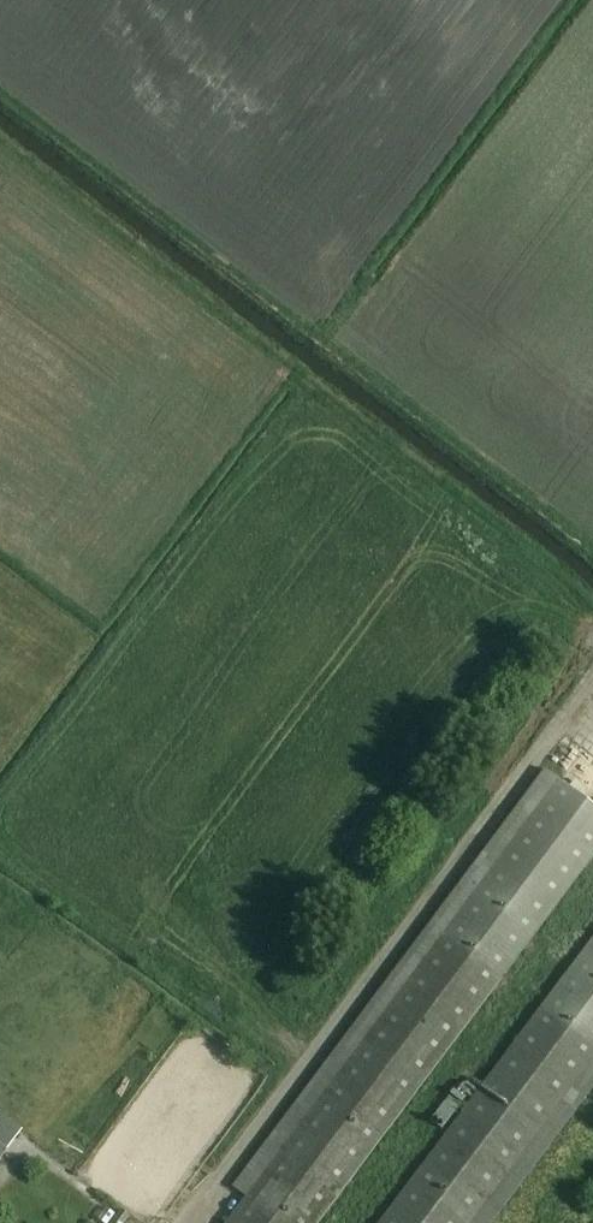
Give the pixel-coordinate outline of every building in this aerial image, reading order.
[(592,855),(592,803),(560,778),(226,1222),(316,1222),(592,855)] [(592,1088),(592,939),(380,1222),(492,1222),(592,1088)] [(0,1143),(0,1161),(9,1149),(0,1143)] [(130,1216),(121,1210),(112,1222),(125,1222),(130,1216)]
